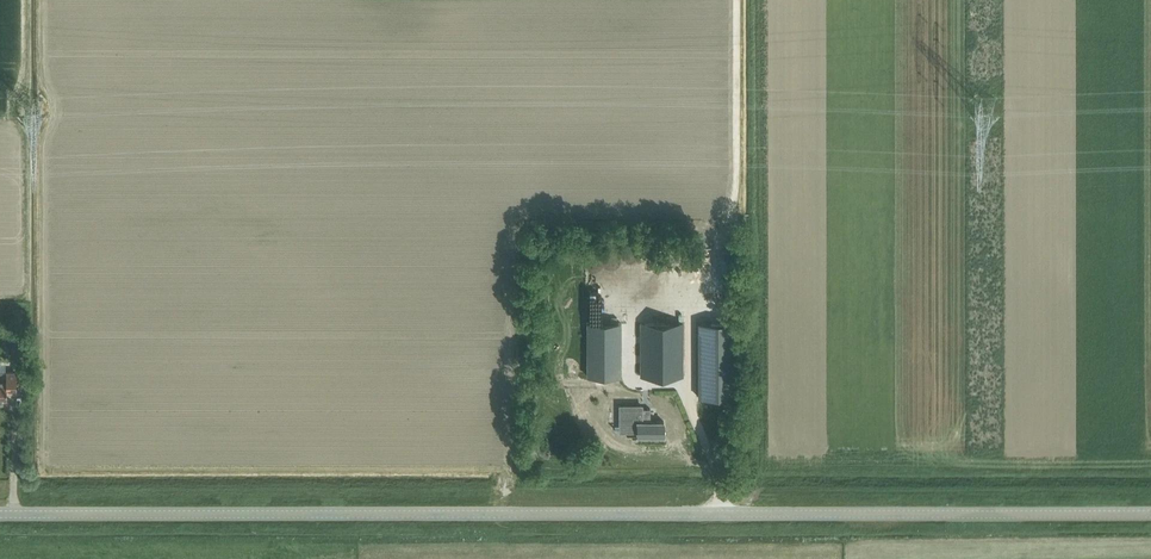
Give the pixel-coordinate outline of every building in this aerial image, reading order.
[(737,322),(698,322),(698,398),(737,398),(737,322)] [(621,377),(621,323),(586,323),(586,376),(621,377)] [(683,376),(683,323),(641,323),(641,376),(683,376)] [(7,400),(7,393),(16,393),(16,372),(0,372),(0,400),(7,400)] [(664,436),(664,421),(650,421),(650,409),(636,409),(636,410),(624,410),(624,428),(637,428),(637,436),(664,436)]
